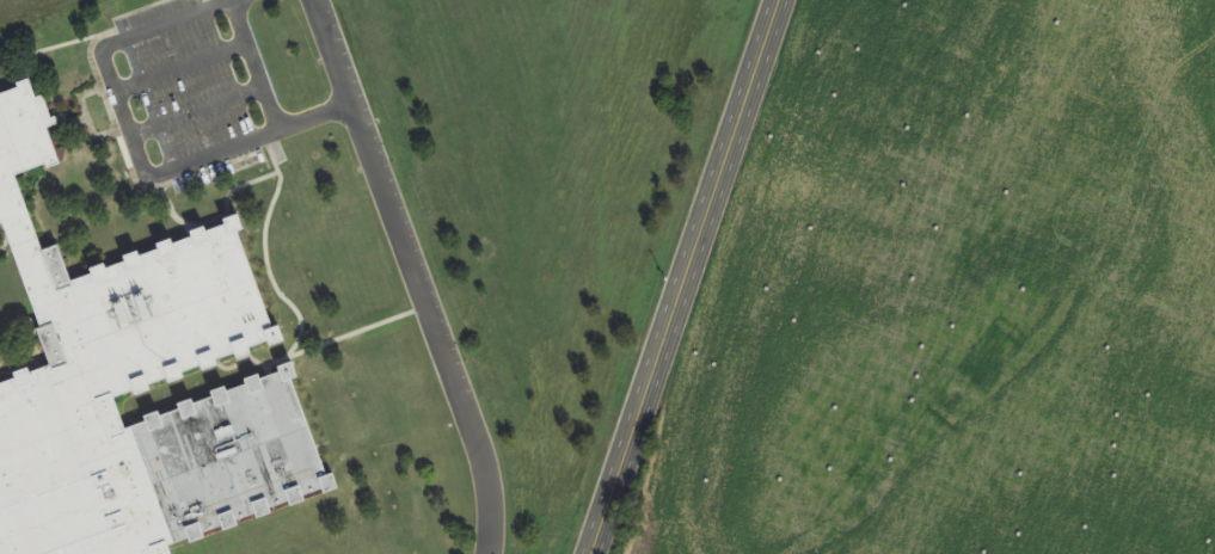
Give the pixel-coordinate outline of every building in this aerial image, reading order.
[(167,547),(333,496),(295,371),(123,423),(116,397),(279,347),(240,222),(56,278),(25,174),(59,164),(34,83),(0,93),(0,553),(169,553),(167,547)]
